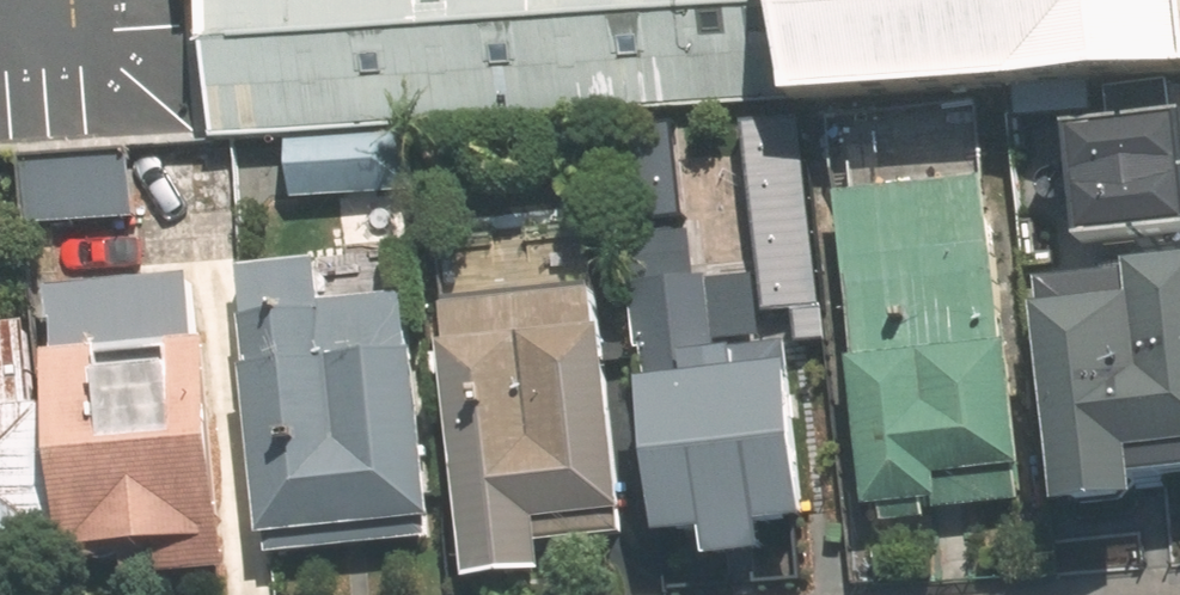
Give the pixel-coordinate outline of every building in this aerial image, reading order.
[(224,138),(1174,64),(1169,0),(213,0),(224,138)] [(1179,227),(1179,101),(1013,114),(1023,240),(1179,227)] [(999,177),(854,188),(879,512),(1025,500),(999,177)] [(501,293),(458,297),(483,578),(566,571),(563,540),(642,533),(620,282),(584,286),(580,245),(497,252),(501,293)] [(1047,502),(1128,494),(1123,446),(1179,440),(1179,259),(1024,274),(1047,502)] [(339,260),(247,267),(265,532),(443,519),(427,288),(341,293),(339,260)] [(230,265),(59,281),(85,565),(256,549),(230,265)] [(651,278),(664,385),(681,533),(735,527),(739,562),(795,555),(791,522),(845,515),(827,366),(773,372),(770,344),(733,349),(723,269),(651,278)] [(0,323),(0,564),(69,558),(50,319),(0,323)]
